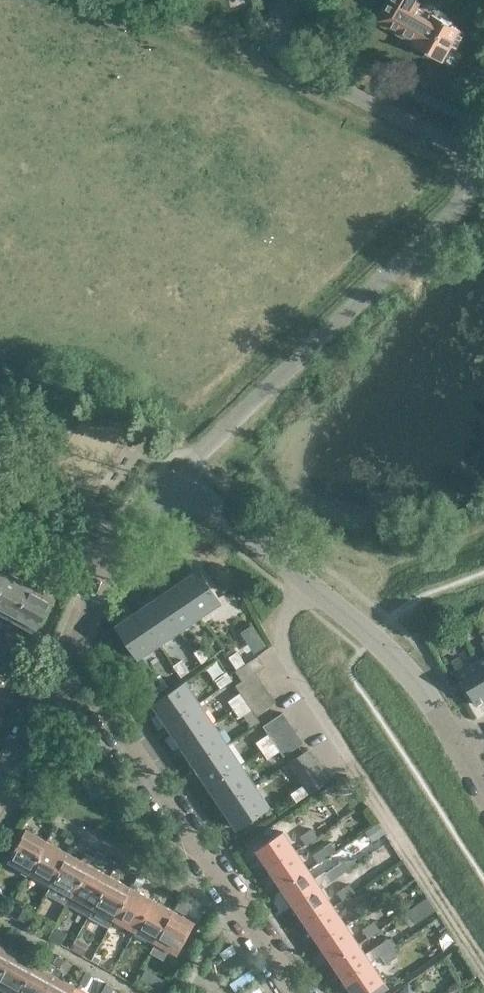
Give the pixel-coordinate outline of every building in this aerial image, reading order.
[(389,0),(377,21),(416,43),(414,46),(441,61),(450,45),(455,48),(463,32),(432,14),(431,16),(418,9),(419,5),(414,3),(416,0),(388,0),(389,0)] [(10,572),(0,566),(0,590),(10,572)] [(200,569),(178,584),(200,615),(221,601),(200,569)] [(0,590),(0,611),(13,618),(32,583),(10,572),(0,590)] [(32,583),(13,618),(36,630),(54,595),(32,583)] [(158,597),(179,629),(200,615),(178,584),(158,597)] [(158,597),(137,611),(159,643),(179,629),(158,597)] [(137,611),(116,626),(137,657),(159,643),(137,611)] [(3,637),(0,641),(0,652),(4,655),(11,641),(3,637)] [(211,656),(204,645),(195,651),(202,662),(211,656)] [(230,656),(238,668),(247,663),(238,651),(230,656)] [(243,680),(256,672),(265,665),(258,656),(236,670),(243,680)] [(483,701),(483,674),(477,662),(466,668),(460,658),(452,662),(477,705),(483,701)] [(190,669),(183,659),(174,665),(181,675),(190,669)] [(233,681),(227,672),(216,680),(222,689),(233,681)] [(262,680),(256,672),(243,680),(236,685),(241,693),(242,694),(262,680)] [(161,674),(153,680),(159,689),(168,684),(161,674)] [(269,691),(262,680),(242,694),(247,701),(249,705),(269,691)] [(168,724),(200,702),(185,681),(154,702),(168,724)] [(276,702),(269,691),(249,705),(253,710),(256,715),(276,702)] [(229,701),(235,709),(247,701),(242,694),(241,693),(229,701)] [(247,701),(235,709),(241,718),(253,710),(249,705),(247,701)] [(200,702),(168,724),(182,744),(213,723),(200,702)] [(269,734),(270,735),(290,722),(283,712),(263,725),(269,734)] [(296,732),(290,722),(270,735),(275,742),(277,746),(296,732)] [(213,723),(182,744),(195,765),(227,744),(213,723)] [(303,742),(296,732),(277,746),(281,751),(284,755),(303,742)] [(258,742),(263,750),(275,742),(270,735),(269,734),(258,742)] [(281,751),(277,746),(275,742),(263,750),(269,759),(281,751)] [(227,744),(195,765),(209,786),(241,764),(227,744)] [(315,759),(308,749),(289,763),(295,772),(315,759)] [(315,759),(295,772),(301,782),(321,768),(315,759)] [(241,764),(209,786),(223,806),(255,785),(241,764)] [(301,782),(303,784),(309,793),(329,779),(321,768),(301,782)] [(309,793),(303,784),(292,792),(297,800),(309,793)] [(255,785),(223,806),(237,827),(269,806),(255,785)] [(373,842),(385,834),(377,823),(365,831),(373,842)] [(311,828),(300,836),(306,845),(318,837),(311,828)] [(30,872),(47,841),(26,829),(9,860),(30,872)] [(269,869),(295,851),(282,832),(256,849),(269,869)] [(47,841),(30,872),(51,884),(68,853),(47,841)] [(324,846),(312,854),(318,864),(330,856),(324,846)] [(295,851),(269,869),(281,887),(308,869),(295,851)] [(72,895),(89,864),(68,853),(51,884),(46,892),(68,903),(72,895)] [(326,872),(332,880),(357,863),(354,859),(343,861),(326,872)] [(93,906),(110,875),(89,864),(72,895),(93,906)] [(308,869),(281,887),(294,905),(320,888),(321,888),(332,880),(326,872),(315,880),(308,869)] [(110,875),(93,906),(114,918),(131,887),(110,875)] [(359,876),(337,891),(343,900),(365,885),(359,876)] [(131,887),(114,918),(135,929),(152,898),(131,887)] [(320,888),(294,905),(307,924),(333,906),(321,888),(320,888)] [(152,898),(135,929),(156,941),(173,910),(152,898)] [(407,911),(416,924),(436,911),(427,898),(407,911)] [(361,902),(350,910),(356,920),(367,912),(361,902)] [(333,906),(307,924),(319,942),(345,924),(333,906)] [(173,910),(156,941),(177,952),(194,921),(173,910)] [(374,921),(362,929),(368,937),(380,929),(374,921)] [(345,924),(319,942),(332,961),(358,943),(345,924)] [(445,925),(433,933),(443,947),(455,939),(445,925)] [(383,953),(389,962),(422,940),(416,931),(397,944),(383,953)] [(378,946),(383,953),(397,944),(391,936),(378,946)] [(358,943),(332,961),(344,979),(383,953),(378,946),(365,954),(358,943)] [(13,952),(0,945),(0,977),(13,952)] [(0,977),(0,987),(11,992),(18,992),(34,964),(38,956),(25,949),(21,956),(13,952),(0,977)] [(344,979),(354,992),(365,992),(367,991),(368,992),(381,992),(388,988),(383,981),(376,971),(389,962),(383,953),(344,979)] [(56,975),(60,968),(46,960),(42,968),(34,964),(18,992),(46,992),(56,975)] [(92,975),(85,971),(80,980),(87,984),(92,975)] [(46,992),(73,992),(77,987),(56,975),(46,992)]
